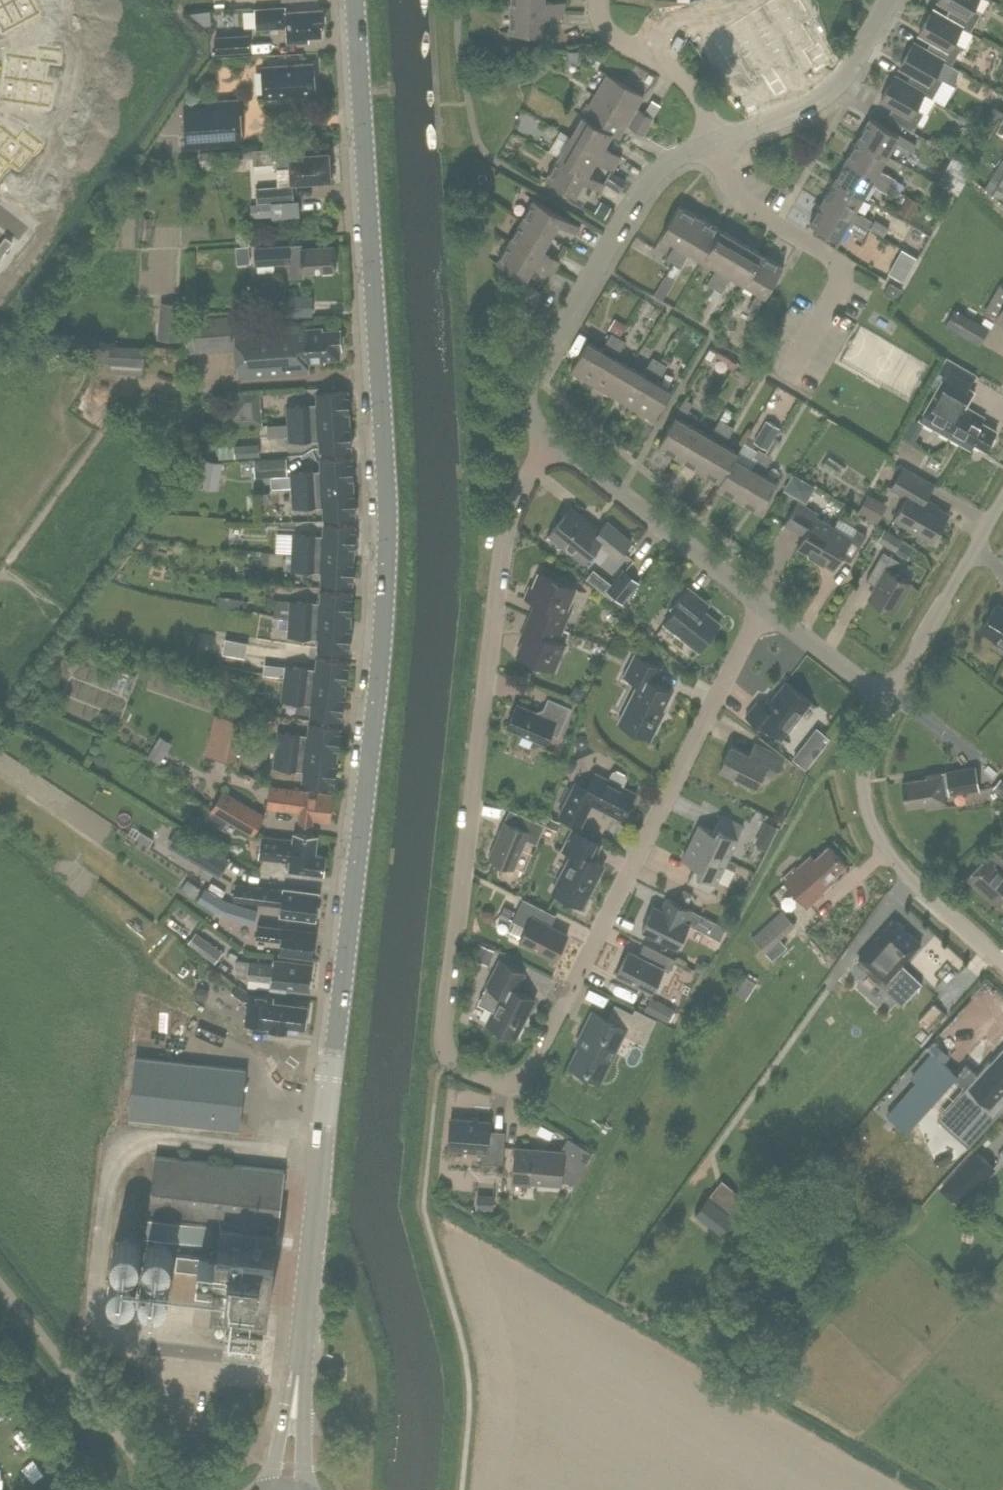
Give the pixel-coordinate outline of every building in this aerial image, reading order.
[(0,8),(0,26),(3,32),(37,13),(31,0),(14,0),(0,8)] [(511,7),(564,9),(564,0),(561,0),(511,0),(511,7)] [(695,4),(702,15),(722,3),(720,0),(701,0),(695,4)] [(774,2),(788,24),(799,42),(802,47),(815,39),(805,22),(812,17),(802,0),(777,0),(774,2)] [(970,30),(981,11),(973,7),(977,0),(941,0),(951,5),(945,16),(962,26),(970,31),(970,30)] [(762,9),(754,14),(771,42),(774,47),(780,57),(787,69),(798,63),(799,65),(806,68),(807,68),(809,68),(812,66),(813,65),(802,47),(799,42),(788,24),(774,2),(762,9)] [(287,9),(287,5),(256,7),(257,26),(286,24),(288,40),(302,39),(302,34),(321,33),(321,24),(324,22),(323,8),(320,7),(287,9)] [(564,9),(511,7),(509,31),(543,32),(543,16),(563,17),(564,9)] [(932,39),(926,49),(951,64),(962,44),(954,40),(962,26),(945,16),(932,9),(919,31),(932,39)] [(754,14),(733,27),(761,72),(768,68),(758,51),(771,42),(754,14)] [(733,27),(712,40),(730,68),(744,60),(754,76),(761,72),(733,27)] [(215,34),(216,51),(250,48),(249,32),(215,34)] [(951,64),(926,49),(913,42),(900,64),(913,72),(907,82),(932,97),(943,78),(935,73),(943,59),(951,64)] [(7,56),(4,78),(43,83),(46,62),(48,62),(59,63),(61,50),(38,47),(38,49),(39,50),(38,59),(37,59),(36,59),(7,55),(6,55),(6,56),(7,56)] [(579,62),(579,51),(569,51),(568,61),(579,62)] [(262,64),(264,96),(316,93),(314,62),(262,64)] [(607,72),(595,93),(648,124),(653,116),(636,106),(644,93),(607,72)] [(932,97),(907,82),(894,75),(881,97),(894,105),(888,115),(913,130),(924,111),(916,107),(924,92),(932,97)] [(0,99),(0,100),(50,107),(53,84),(45,83),(43,83),(4,78),(2,99),(0,99)] [(612,131),(612,132),(619,136),(626,123),(643,133),(648,124),(595,93),(583,114),(612,131)] [(243,142),(239,97),(183,101),(186,146),(243,142)] [(1002,115),(1002,111),(993,105),(982,123),(994,130),(1002,115)] [(92,137),(96,122),(70,114),(65,129),(92,137)] [(604,144),(612,132),(612,131),(583,114),(571,135),(617,162),(621,155),(604,144)] [(858,137),(887,154),(895,140),(912,150),(916,143),(870,116),(858,137)] [(10,164),(12,165),(18,169),(31,152),(34,154),(42,144),(24,130),(22,132),(23,132),(18,140),(17,139),(16,139),(0,127),(0,156),(10,164)] [(613,169),(617,162),(571,135),(559,156),(587,173),(588,172),(596,159),(613,169)] [(892,185),(896,178),(879,168),(887,154),(858,137),(846,158),(892,185)] [(293,153),(292,146),(276,147),(252,148),(253,163),(277,162),(277,165),(291,164),(292,179),(330,176),(328,151),(293,153)] [(10,164),(0,156),(0,177),(10,164)] [(605,182),(588,172),(587,173),(559,156),(546,177),(575,194),(583,180),(601,189),(605,182)] [(1002,198),(1002,156),(984,186),(1002,198)] [(888,192),(892,185),(846,158),(834,179),(863,196),(871,182),(888,192)] [(958,191),(965,179),(945,168),(938,180),(958,191)] [(604,181),(619,190),(626,179),(611,169),(604,181)] [(834,179),(822,200),(868,226),(872,219),(855,209),(863,196),(834,179)] [(278,188),(256,189),(257,201),(293,199),(293,187),(278,188)] [(918,201),(909,195),(908,196),(902,206),(900,210),(910,216),(910,217),(919,201),(918,201)] [(49,197),(42,206),(48,211),(56,202),(49,197)] [(534,197),(522,219),(551,235),(559,222),(576,232),(580,224),(534,197)] [(868,226),(822,200),(810,221),(839,238),(847,224),(871,238),(875,230),(868,226)] [(605,218),(612,207),(602,201),(595,212),(605,218)] [(272,202),(261,203),(262,214),(273,213),(272,202)] [(673,262),(699,216),(679,204),(662,233),(676,241),(666,258),(673,262)] [(690,249),(704,257),(720,228),(699,216),(673,262),(680,266),(690,249)] [(150,238),(152,218),(141,217),(139,237),(150,238)] [(875,218),(870,227),(884,235),(889,226),(875,218)] [(543,249),(551,235),(522,219),(510,240),(556,266),(560,259),(543,249)] [(720,228),(704,257),(717,265),(707,282),(714,286),(741,241),(720,228)] [(12,240),(6,235),(0,243),(0,246),(5,250),(12,240)] [(556,266),(510,240),(497,261),(526,277),(534,263),(551,273),(556,266)] [(741,241),(714,286),(721,291),(731,273),(745,282),(762,253),(741,241)] [(301,242),(255,245),(256,263),(289,261),(290,269),(290,277),(304,276),(304,271),(335,268),(333,243),(302,246),(301,242)] [(903,248),(890,272),(904,280),(917,257),(903,248)] [(783,265),(762,253),(745,282),(759,289),(749,306),(756,311),(783,265)] [(524,278),(517,290),(534,300),(541,287),(524,278)] [(884,292),(896,299),(902,288),(890,281),(884,292)] [(313,293),(282,293),(282,314),(313,314),(313,293)] [(179,339),(182,303),(160,301),(157,337),(179,339)] [(995,317),(1002,322),(1002,303),(995,317)] [(945,324),(978,343),(988,327),(955,307),(945,324)] [(237,325),(236,312),(187,314),(188,347),(238,345),(239,374),(313,371),(313,362),(326,361),(326,357),(340,357),(340,348),(342,347),(341,327),(324,328),(324,324),(308,325),(308,322),(237,325)] [(627,323),(615,316),(609,328),(620,334),(627,323)] [(571,369),(591,381),(618,335),(611,331),(601,348),(587,340),(571,369)] [(618,335),(591,381),(612,394),(629,365),(616,357),(626,340),(618,335)] [(111,344),(82,342),(81,356),(110,359),(111,344)] [(145,347),(138,347),(111,344),(109,362),(109,371),(143,373),(145,347)] [(674,357),(665,352),(661,359),(670,364),(674,357)] [(633,406),(660,360),(653,356),(643,373),(629,365),(612,394),(633,406)] [(971,447),(974,442),(985,448),(996,429),(981,420),(984,416),(965,406),(974,391),(968,387),(972,379),(947,357),(931,386),(936,389),(919,418),(971,447)] [(660,360),(633,406),(654,418),(671,389),(657,381),(667,364),(660,360)] [(318,401),(286,403),(287,422),(292,422),(349,419),(348,390),(317,391),(318,401)] [(242,393),(219,425),(254,423),(251,397),(251,392),(242,393)] [(679,455),(696,426),(683,419),(693,402),(685,397),(658,443),(679,455)] [(727,421),(733,410),(727,407),(721,417),(727,421)] [(710,435),(696,426),(679,455),(700,468),(727,422),(720,418),(710,435)] [(767,418),(755,438),(765,444),(777,424),(767,418)] [(269,427),(269,437),(288,436),(288,438),(298,438),(313,437),(319,437),(320,447),(350,445),(349,419),(292,422),(287,422),(288,426),(269,427)] [(734,456),(735,456),(738,451),(724,443),(734,426),(727,422),(700,468),(720,480),(734,456)] [(774,436),(766,451),(773,455),(781,440),(774,436)] [(264,442),(223,444),(224,457),(265,455),(264,442)] [(734,456),(720,480),(717,485),(739,497),(765,451),(758,447),(748,464),(735,456),(734,456)] [(765,451),(739,497),(760,509),(776,481),(763,473),(773,455),(765,451)] [(288,474),(286,456),(254,458),(255,476),(288,474)] [(291,489),(353,486),(352,456),(321,458),(322,468),(290,470),(291,474),(291,487),(291,489)] [(203,457),(199,486),(218,489),(222,460),(203,457)] [(894,518),(933,540),(949,512),(925,498),(933,483),(903,466),(891,487),(907,495),(894,518)] [(790,488),(813,501),(823,482),(799,470),(790,488)] [(291,474),(270,475),(271,488),(291,487),(291,474)] [(354,512),(353,486),(291,489),(292,505),(323,503),(324,514),(354,512)] [(858,509),(877,521),(888,504),(869,492),(858,509)] [(817,510),(798,499),(785,522),(804,533),(797,546),(816,557),(834,525),(814,514),(817,510)] [(607,520),(599,530),(570,507),(550,532),(584,560),(599,541),(618,556),(631,540),(607,520)] [(291,548),(354,551),(355,523),(325,522),(325,534),(292,532),(291,548)] [(834,525),(816,557),(834,567),(841,555),(850,560),(866,533),(856,528),(852,536),(834,525)] [(886,525),(878,536),(896,547),(902,536),(886,525)] [(353,580),(354,551),(291,548),(290,569),(322,570),(322,579),(353,580)] [(870,597),(892,610),(910,580),(896,572),(902,561),(883,550),(866,579),(877,585),(870,597)] [(283,561),(283,551),(262,551),(262,561),(283,561)] [(606,588),(624,602),(640,582),(623,567),(606,588)] [(530,613),(564,627),(572,610),(567,608),(576,587),(538,571),(527,597),(535,600),(530,613)] [(665,622),(698,649),(720,622),(697,603),(702,596),(688,585),(672,607),(675,609),(665,622)] [(288,616),(351,618),(352,590),(321,589),(321,602),(289,600),(288,616)] [(238,608),(239,600),(220,597),(219,605),(238,608)] [(997,602),(981,628),(997,638),(993,644),(1002,651),(1002,606),(997,602)] [(564,627),(530,613),(524,627),(527,628),(517,653),(554,669),(565,643),(559,640),(564,627)] [(350,646),(351,618),(288,616),(288,636),(319,637),(318,645),(350,646)] [(247,642),(226,638),(223,652),(245,656),(247,642)] [(618,721),(651,737),(660,718),(658,717),(672,690),(653,680),(660,666),(635,653),(624,675),(638,681),(618,721)] [(283,685),(343,690),(346,658),(316,655),(315,666),(285,663),(283,685)] [(769,726),(782,736),(811,700),(785,680),(771,699),(769,697),(763,704),(757,700),(746,714),(765,730),(769,726)] [(340,717),(343,690),(283,685),(281,700),(311,702),(310,715),(340,717)] [(580,700),(585,690),(575,685),(570,694),(580,700)] [(552,732),(559,735),(571,706),(549,696),(544,707),(536,710),(517,702),(507,726),(547,743),(552,732)] [(206,752),(236,758),(244,718),(214,712),(206,752)] [(280,747),(337,752),(340,725),(309,722),(308,732),(299,731),(287,730),(277,730),(276,747),(280,747)] [(148,753),(161,761),(172,741),(160,734),(148,753)] [(589,741),(587,736),(582,734),(577,737),(575,742),(577,747),(582,749),(587,746),(589,741)] [(784,756),(762,745),(754,741),(749,752),(731,743),(720,767),(756,785),(763,770),(774,776),(784,756)] [(800,746),(793,755),(805,765),(813,756),(800,746)] [(335,783),(337,752),(280,747),(276,747),(274,766),(302,769),(301,780),(335,783)] [(573,773),(578,761),(569,757),(564,768),(573,773)] [(150,771),(161,778),(167,768),(156,761),(150,771)] [(976,765),(945,770),(949,793),(979,788),(976,765)] [(623,785),(626,777),(625,772),(617,768),(612,770),(608,778),(595,771),(584,793),(572,787),(559,814),(581,824),(592,803),(623,818),(636,791),(623,785)] [(926,776),(902,780),(906,806),(925,802),(926,807),(946,804),(944,793),(949,793),(945,770),(940,771),(926,773),(926,776)] [(314,814),(330,815),(333,789),(272,784),(270,805),(301,808),(301,816),(313,818),(314,814)] [(211,808),(252,833),(263,814),(222,789),(211,808)] [(526,838),(537,843),(546,823),(522,813),(517,824),(505,819),(489,856),(514,867),(526,838)] [(691,840),(727,858),(743,825),(721,813),(713,830),(699,823),(691,840)] [(557,829),(560,821),(550,817),(547,825),(557,829)] [(765,820),(761,828),(773,834),(777,826),(765,820)] [(553,890),(582,905),(603,863),(594,859),(602,844),(573,829),(563,848),(572,853),(553,890)] [(287,868),(323,872),(325,852),(315,851),(317,833),(303,832),(302,839),(259,834),(257,855),(288,859),(287,868)] [(967,875),(997,903),(1002,897),(1002,839),(1002,837),(990,850),(988,853),(967,875)] [(197,840),(188,855),(219,874),(228,859),(197,840)] [(727,858),(691,840),(682,858),(696,864),(688,880),(711,892),(727,858)] [(782,877),(808,905),(821,893),(820,892),(830,883),(828,879),(845,863),(829,845),(815,857),(811,854),(797,867),(796,865),(782,877)] [(188,878),(182,888),(194,896),(201,886),(188,878)] [(284,888),(284,889),(236,884),(235,899),(283,904),(282,914),(316,917),(316,916),(319,914),(320,906),(317,904),(318,891),(284,888)] [(221,913),(253,923),(257,908),(225,899),(205,886),(196,899),(221,913)] [(677,900),(686,905),(693,892),(684,887),(677,900)] [(520,939),(556,957),(568,933),(545,921),(551,910),(524,897),(513,919),(527,926),(520,939)] [(689,923),(694,926),(700,913),(669,898),(663,909),(654,904),(642,928),(678,946),(689,923)] [(505,903),(500,912),(508,916),(513,907),(505,903)] [(766,951),(796,924),(782,908),(752,935),(766,951)] [(894,917),(859,956),(906,999),(922,982),(902,963),(921,942),(908,930),(906,932),(903,929),(905,927),(894,917)] [(279,953),(313,957),(316,932),(259,925),(257,938),(280,941),(279,953)] [(187,941),(214,962),(223,950),(195,930),(187,941)] [(471,955),(487,963),(494,949),(478,941),(471,955)] [(664,968),(669,970),(675,958),(644,942),(638,954),(628,949),(617,973),(652,991),(664,968)] [(309,987),(312,961),(275,957),(274,964),(237,960),(236,977),(273,981),(272,988),(285,990),(285,985),(309,987)] [(487,985),(478,1001),(494,1008),(490,1015),(487,1022),(516,1036),(535,998),(516,989),(525,972),(500,959),(487,985)] [(704,972),(709,963),(704,960),(697,962),(694,967),(704,972)] [(756,981),(746,974),(735,991),(745,997),(756,981)] [(249,1000),(246,1022),(269,1024),(269,1027),(288,1028),(289,1024),(305,1026),(307,1006),(272,1002),(273,996),(250,994),(237,983),(233,991),(242,1000),(249,1000)] [(644,1008),(668,1019),(674,1007),(650,995),(644,1008)] [(580,1044),(572,1060),(602,1074),(620,1038),(623,1032),(644,1043),(657,1017),(635,1007),(633,1011),(615,1002),(607,1018),(603,1015),(593,1010),(581,1034),(584,1035),(580,1044)] [(962,1123),(955,1131),(968,1142),(966,1144),(968,1145),(978,1134),(1002,1106),(1002,1048),(991,1061),(989,1059),(977,1072),(958,1094),(955,1097),(945,1108),(962,1123)] [(906,1130),(916,1119),(957,1074),(933,1052),(912,1076),(918,1082),(888,1114),(906,1130)] [(132,1115),(241,1128),(248,1068),(138,1056),(132,1115)] [(481,1161),(503,1163),(506,1130),(489,1129),(490,1119),(451,1116),(449,1147),(482,1150),(481,1161)] [(562,1179),(575,1180),(593,1151),(568,1136),(561,1149),(562,1149),(562,1150),(516,1146),(513,1181),(531,1182),(531,1179),(562,1182),(562,1179)] [(995,1166),(974,1147),(939,1187),(960,1205),(995,1166)] [(157,1153),(149,1214),(146,1233),(219,1242),(217,1243),(215,1257),(179,1252),(177,1265),(198,1268),(196,1282),(214,1284),(212,1300),(268,1307),(276,1249),(274,1249),(284,1169),(157,1153)] [(476,1207),(493,1208),(494,1193),(477,1192),(476,1207)] [(727,1213),(701,1195),(689,1211),(715,1230),(727,1213)] [(115,1255),(118,1258),(121,1261),(124,1262),(128,1262),(132,1262),(135,1260),(138,1257),(140,1254),(142,1251),(142,1247),(141,1243),(140,1240),(137,1237),(134,1235),(131,1233),(127,1233),(123,1234),(120,1235),(117,1238),(114,1241),(113,1245),(113,1248),(114,1252),(115,1255)] [(148,1259),(150,1262),(154,1264),(157,1265),(161,1266),(165,1265),(168,1263),(171,1261),(173,1258),(174,1254),(175,1250),(174,1247),(172,1243),(170,1240),(167,1238),(163,1237),(159,1237),(156,1237),(152,1239),(149,1241),(147,1245),(146,1248),(146,1252),(146,1256),(148,1259)] [(121,1295),(125,1295),(128,1295),(132,1293),(135,1290),(137,1287),(138,1284),(139,1280),(138,1276),(137,1273),(134,1270),(131,1268),(127,1266),(124,1266),(120,1267),(116,1268),(113,1271),(111,1274),(110,1277),(110,1281),(110,1285),(112,1288),(114,1291),(117,1293),(121,1295)] [(146,1294),(149,1296),(152,1298),(156,1298),(160,1298),(163,1297),(166,1295),(169,1292),(170,1288),(171,1285),(171,1281),(169,1277),(167,1274),(164,1272),(161,1270),(157,1269),(153,1270),(150,1271),(147,1273),(144,1276),(143,1279),(142,1283),(142,1287),(143,1291),(146,1294)] [(221,1309),(222,1311),(224,1311),(226,1312),(227,1311),(229,1310),(230,1308),(230,1306),(229,1304),(228,1303),(226,1302),(224,1302),(223,1302),(221,1304),(220,1305),(220,1307),(221,1309)] [(219,1321),(220,1322),(222,1323),(223,1324),(225,1323),(227,1322),(228,1320),(228,1318),(228,1317),(227,1315),(225,1314),(223,1314),(221,1314),(220,1315),(219,1317),(218,1319),(219,1321)] [(237,1335),(226,1334),(225,1343),(237,1344),(237,1335)]
